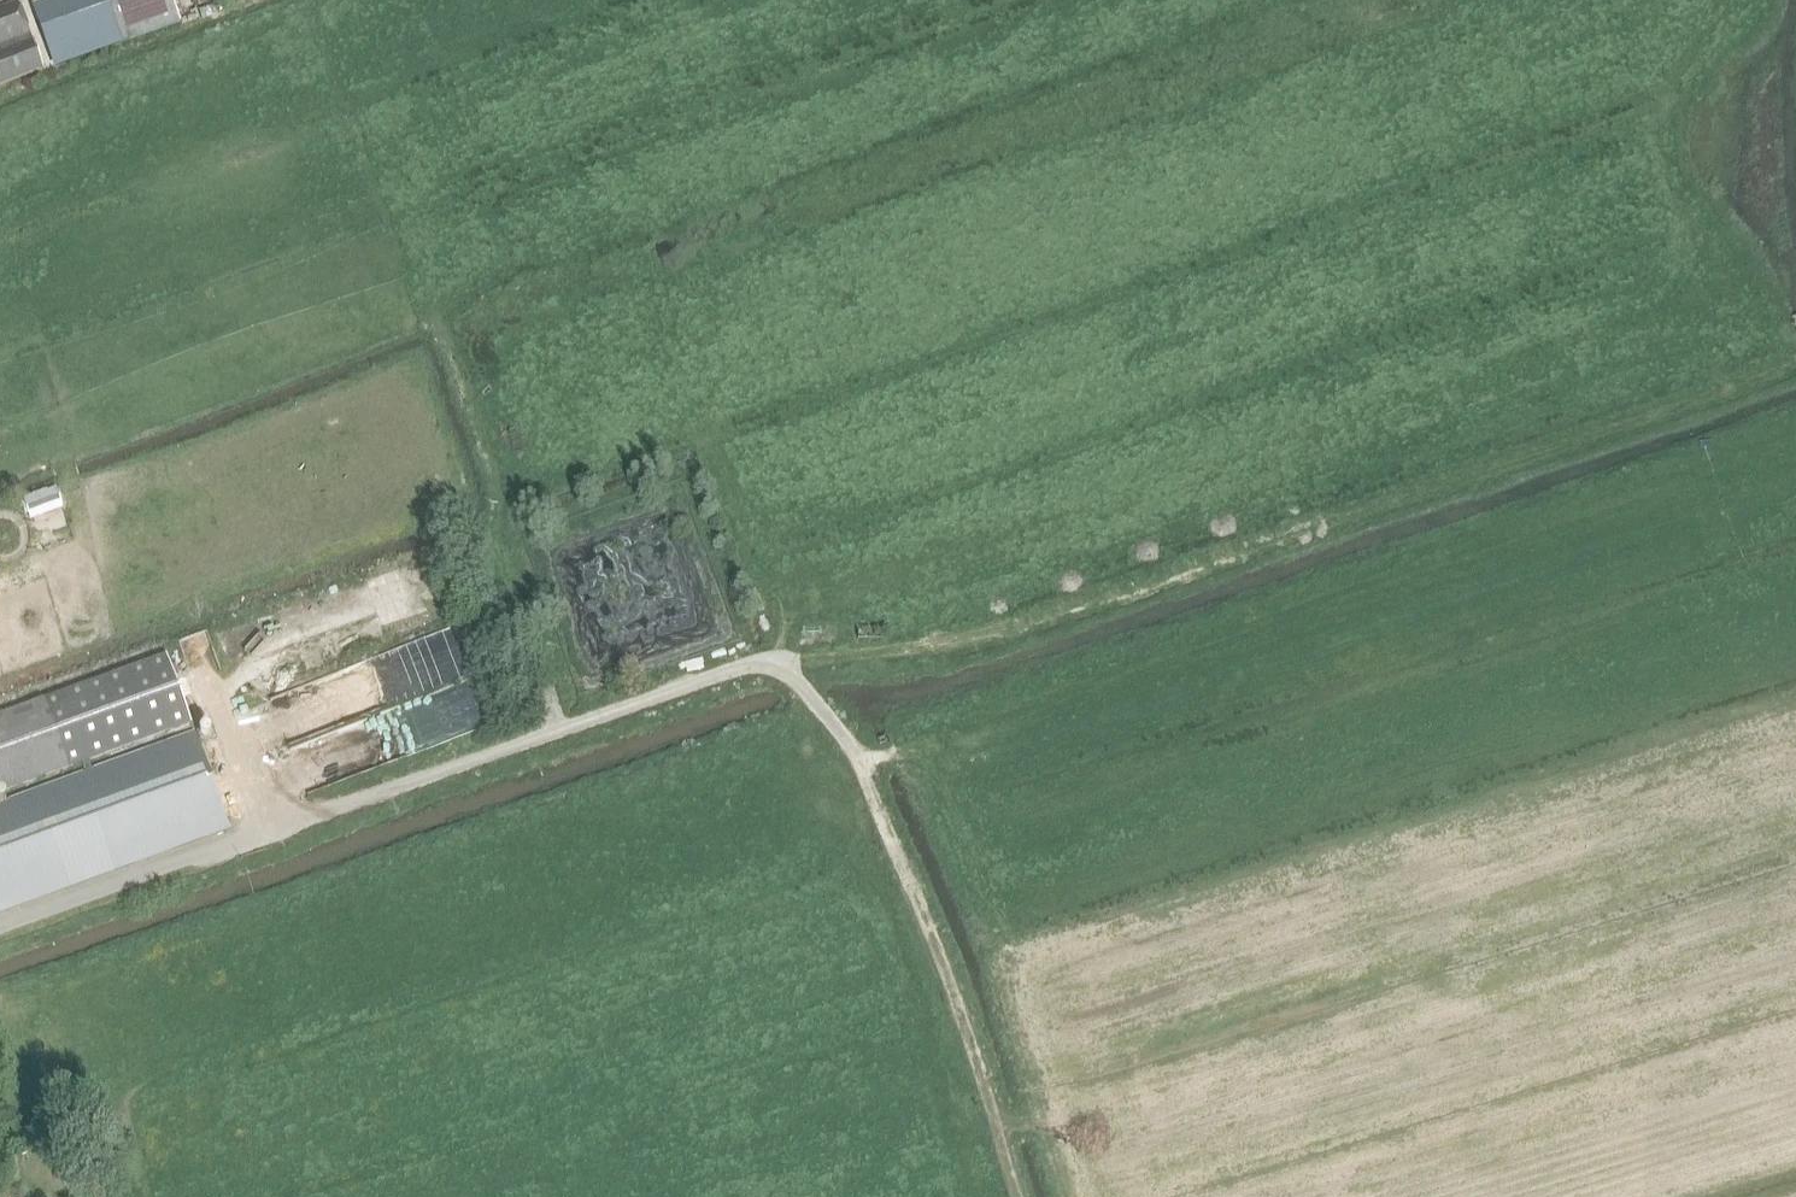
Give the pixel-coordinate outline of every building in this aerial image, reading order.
[(53,68),(87,56),(67,0),(54,0),(32,8),(53,68)] [(179,24),(171,0),(105,0),(121,44),(179,24)] [(43,69),(17,3),(0,10),(0,86),(43,69)] [(86,774),(92,772),(88,760),(190,723),(166,655),(0,715),(0,792),(82,762),(86,774)] [(86,774),(0,805),(0,912),(229,828),(195,734),(92,772),(86,774)]
